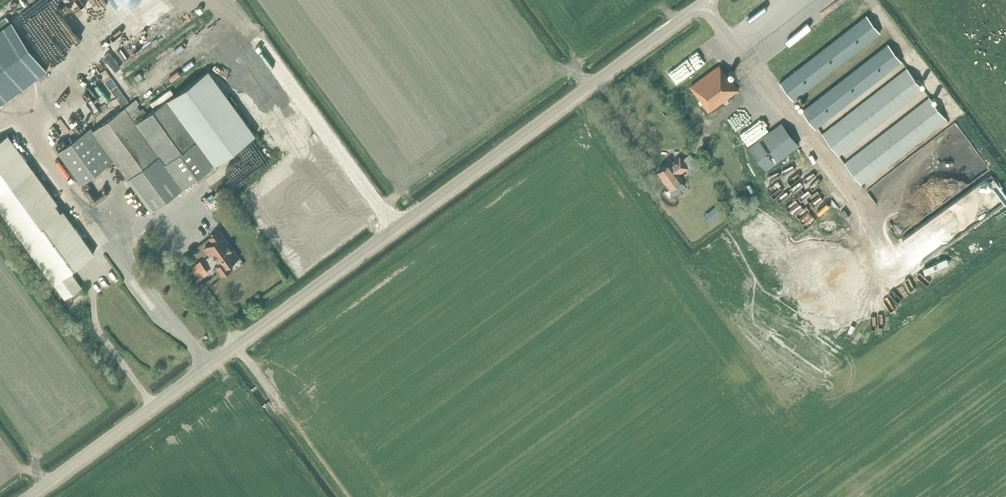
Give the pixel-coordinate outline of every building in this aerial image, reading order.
[(837,37),(780,83),(793,100),(851,55),(881,32),(867,13),(837,37)] [(48,69),(12,21),(0,29),(0,104),(48,69)] [(858,66),(802,111),(816,128),(872,85),(902,61),(888,43),(858,66)] [(720,65),(691,86),(709,111),(739,90),(727,73),(726,74),(720,65)] [(130,104),(93,130),(115,159),(152,211),(204,173),(206,175),(214,169),(212,167),(256,135),(208,71),(208,70),(167,100),(147,115),(136,123),(135,121),(140,118),(130,104)] [(824,136),(837,153),(922,87),(909,70),(824,136)] [(931,99),(846,165),(859,182),(944,116),(931,99)] [(780,123),(748,147),(766,170),(798,145),(780,123)] [(0,140),(0,208),(66,298),(82,287),(70,270),(94,253),(8,134),(0,140)] [(670,162),(658,171),(671,188),(666,192),(670,197),(685,186),(682,180),(678,174),(688,168),(692,173),(700,167),(690,154),(683,160),(680,157),(671,164),(670,162)] [(716,206),(709,211),(715,219),(721,213),(716,206)] [(213,242),(205,248),(210,255),(213,254),(220,264),(216,267),(222,275),(233,267),(230,264),(239,257),(220,230),(209,237),(213,242)] [(196,265),(192,268),(199,278),(203,275),(196,265)]
